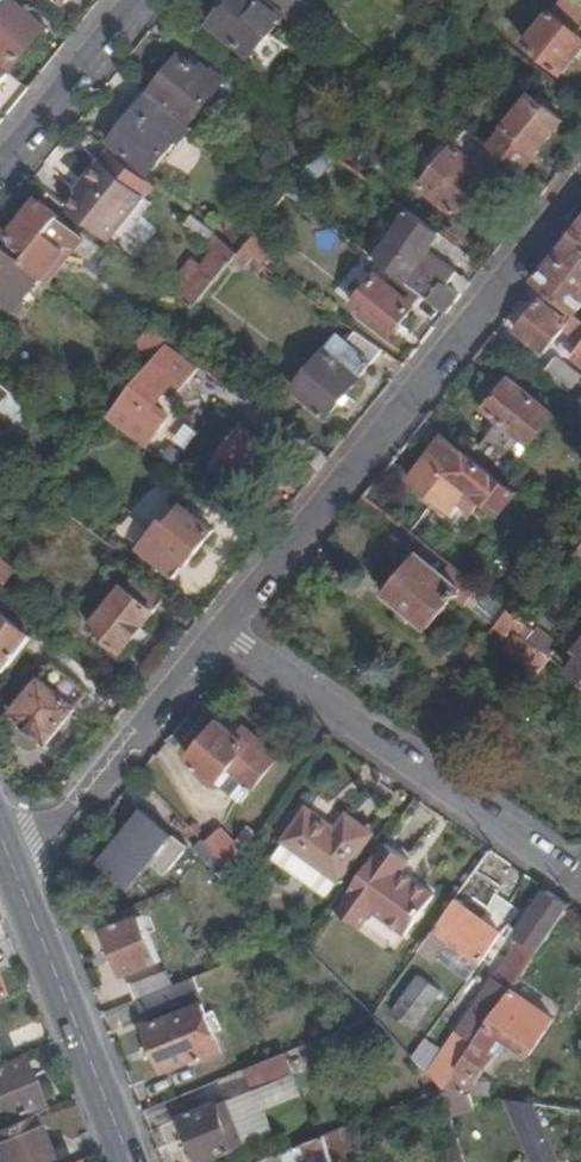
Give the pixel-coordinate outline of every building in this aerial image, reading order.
[(11,73),(48,28),(14,0),(6,0),(0,7),(0,64),(11,72),(11,73)] [(303,0),(230,0),(223,9),(210,25),(251,58),(285,18),(300,29),(316,10),(303,0)] [(218,5),(223,9),(230,0),(222,0),(218,5)] [(453,0),(446,0),(438,9),(444,15),(455,2),(453,0)] [(580,28),(580,11),(568,0),(562,0),(527,44),(563,73),(580,50),(580,37),(577,33),(580,28)] [(163,18),(150,33),(180,57),(180,56),(192,41),(163,18)] [(193,122),(225,82),(203,64),(198,70),(180,56),(180,57),(153,90),(193,122)] [(11,72),(0,64),(0,86),(11,72)] [(149,95),(144,91),(123,115),(128,120),(149,95)] [(194,131),(149,95),(128,120),(110,142),(150,175),(178,141),(183,144),(194,131)] [(491,147),(503,157),(523,171),(563,121),(532,95),(491,147)] [(491,147),(468,130),(422,186),(458,215),(491,175),(490,174),(503,157),(491,147)] [(303,205),(339,159),(325,149),(288,194),(303,205)] [(79,194),(68,208),(110,241),(145,197),(101,161),(84,181),(88,184),(79,194)] [(84,181),(64,205),(68,208),(79,194),(88,184),(84,181)] [(145,197),(110,241),(117,247),(153,203),(145,197)] [(32,255),(25,264),(44,280),(68,250),(49,234),(62,217),(41,200),(31,213),(25,220),(11,236),(32,255)] [(258,232),(272,215),(262,207),(248,224),(258,232)] [(31,213),(26,209),(20,216),(25,220),(31,213)] [(441,232),(414,213),(378,260),(396,273),(424,294),(448,311),(462,294),(448,284),(457,273),(427,251),(441,232)] [(216,235),(191,215),(186,221),(211,242),(216,235)] [(216,235),(211,242),(209,244),(216,251),(203,267),(193,258),(167,288),(194,310),(240,254),(216,235)] [(536,283),(552,295),(576,313),(580,307),(580,241),(574,236),(536,283)] [(17,311),(23,304),(44,280),(25,264),(0,244),(0,297),(17,311)] [(68,250),(44,280),(49,284),(74,254),(68,250)] [(424,294),(396,273),(389,284),(379,277),(355,308),(392,336),(424,294)] [(44,280),(23,304),(28,309),(49,284),(44,280)] [(576,313),(552,295),(545,303),(570,322),(576,313)] [(545,303),(542,300),(518,329),(545,352),(565,328),(580,341),(580,318),(576,313),(570,322),(545,303)] [(167,345),(170,340),(153,327),(132,352),(150,366),(167,345)] [(383,351),(357,332),(348,342),(340,336),(327,351),(327,350),(294,390),(328,417),(383,351)] [(197,366),(167,345),(150,366),(108,418),(146,446),(170,416),(156,405),(176,379),(183,385),(197,366)] [(555,358),(545,371),(570,392),(573,386),(580,377),(555,358)] [(503,420),(474,457),(502,479),(523,452),(511,442),(519,433),(531,443),(554,414),(511,380),(488,409),(503,420)] [(0,385),(0,401),(12,411),(14,409),(22,400),(1,383),(0,385)] [(214,467),(244,426),(234,419),(205,460),(214,467)] [(275,448),(244,426),(214,467),(245,490),(275,448)] [(523,452),(531,443),(519,433),(511,442),(523,452)] [(474,457),(447,436),(412,481),(450,511),(470,486),(503,512),(518,492),(502,479),(474,457)] [(173,445),(169,451),(165,449),(160,456),(177,469),(187,455),(173,445)] [(154,577),(168,587),(214,530),(184,506),(175,516),(171,513),(140,548),(141,549),(138,553),(159,571),(154,577)] [(136,550),(123,541),(118,548),(131,557),(136,550)] [(456,597),(465,604),(479,586),(429,546),(389,595),(430,628),(456,597)] [(16,569),(0,556),(0,588),(16,569)] [(122,653),(166,598),(136,573),(91,628),(122,653)] [(465,604),(495,627),(496,626),(510,610),(479,586),(465,604)] [(510,610),(496,626),(508,635),(521,619),(510,610)] [(7,670),(32,639),(0,614),(0,664),(7,670)] [(539,672),(550,658),(528,640),(535,630),(527,624),(508,649),(539,672)] [(528,640),(550,658),(559,646),(537,629),(535,630),(528,640)] [(568,672),(580,682),(580,657),(568,672)] [(75,704),(86,690),(56,665),(45,680),(42,678),(13,713),(49,742),(78,707),(75,704)] [(189,757),(218,721),(205,711),(176,747),(189,757)] [(278,757),(255,738),(248,746),(237,737),(219,722),(189,758),(241,802),(278,757)] [(248,746),(255,738),(244,729),(237,737),(248,746)] [(340,880),(374,833),(347,814),(337,829),(308,808),(286,840),(340,880)] [(146,811),(103,864),(133,888),(153,863),(167,875),(190,846),(146,811)] [(235,873),(247,855),(221,827),(207,842),(225,862),(235,873)] [(225,862),(207,842),(203,839),(195,846),(217,870),(225,862)] [(286,840),(274,858),(328,896),(340,880),(286,840)] [(411,861),(385,843),(336,912),(362,930),(373,915),(405,937),(435,896),(402,874),(411,861)] [(513,990),(571,906),(548,890),(517,935),(523,939),(458,1033),(475,1044),(513,990)] [(489,952),(502,933),(461,905),(462,903),(457,899),(433,932),(480,964),(489,952)] [(126,975),(160,960),(141,916),(106,931),(126,975)] [(490,971),(499,959),(489,952),(480,964),(490,971)] [(130,986),(135,1001),(139,999),(175,985),(170,970),(130,986)] [(419,974),(392,1012),(416,1031),(443,991),(419,974)] [(175,985),(139,999),(147,1018),(178,1006),(177,1003),(203,993),(196,976),(175,985)] [(556,1020),(513,990),(475,1044),(455,1074),(445,1088),(477,1095),(506,1099),(507,1088),(482,1082),(472,1080),(476,1079),(504,1039),(529,1056),(556,1020)] [(223,1053),(203,1004),(146,1027),(164,1072),(198,1058),(200,1062),(223,1053)] [(437,1062),(441,1064),(430,1075),(444,1089),(445,1088),(455,1074),(475,1044),(458,1033),(437,1062)] [(285,1054),(246,1070),(256,1092),(294,1076),(285,1054)] [(18,1062),(0,1069),(0,1126),(39,1110),(18,1062)] [(267,1110),(302,1095),(294,1076),(256,1092),(228,1103),(246,1145),(276,1133),(267,1110)] [(477,1095),(445,1088),(444,1089),(451,1113),(453,1118),(478,1110),(477,1095)] [(451,1113),(444,1089),(433,1094),(440,1118),(451,1113)] [(227,1100),(183,1118),(201,1161),(206,1161),(246,1145),(228,1103),(227,1100)] [(511,1100),(535,1161),(560,1161),(538,1104),(511,1100)] [(29,1119),(0,1131),(0,1161),(47,1161),(29,1119)] [(327,1136),(335,1161),(349,1161),(339,1131),(327,1136)] [(273,1157),(274,1161),(335,1161),(327,1136),(273,1157)]
